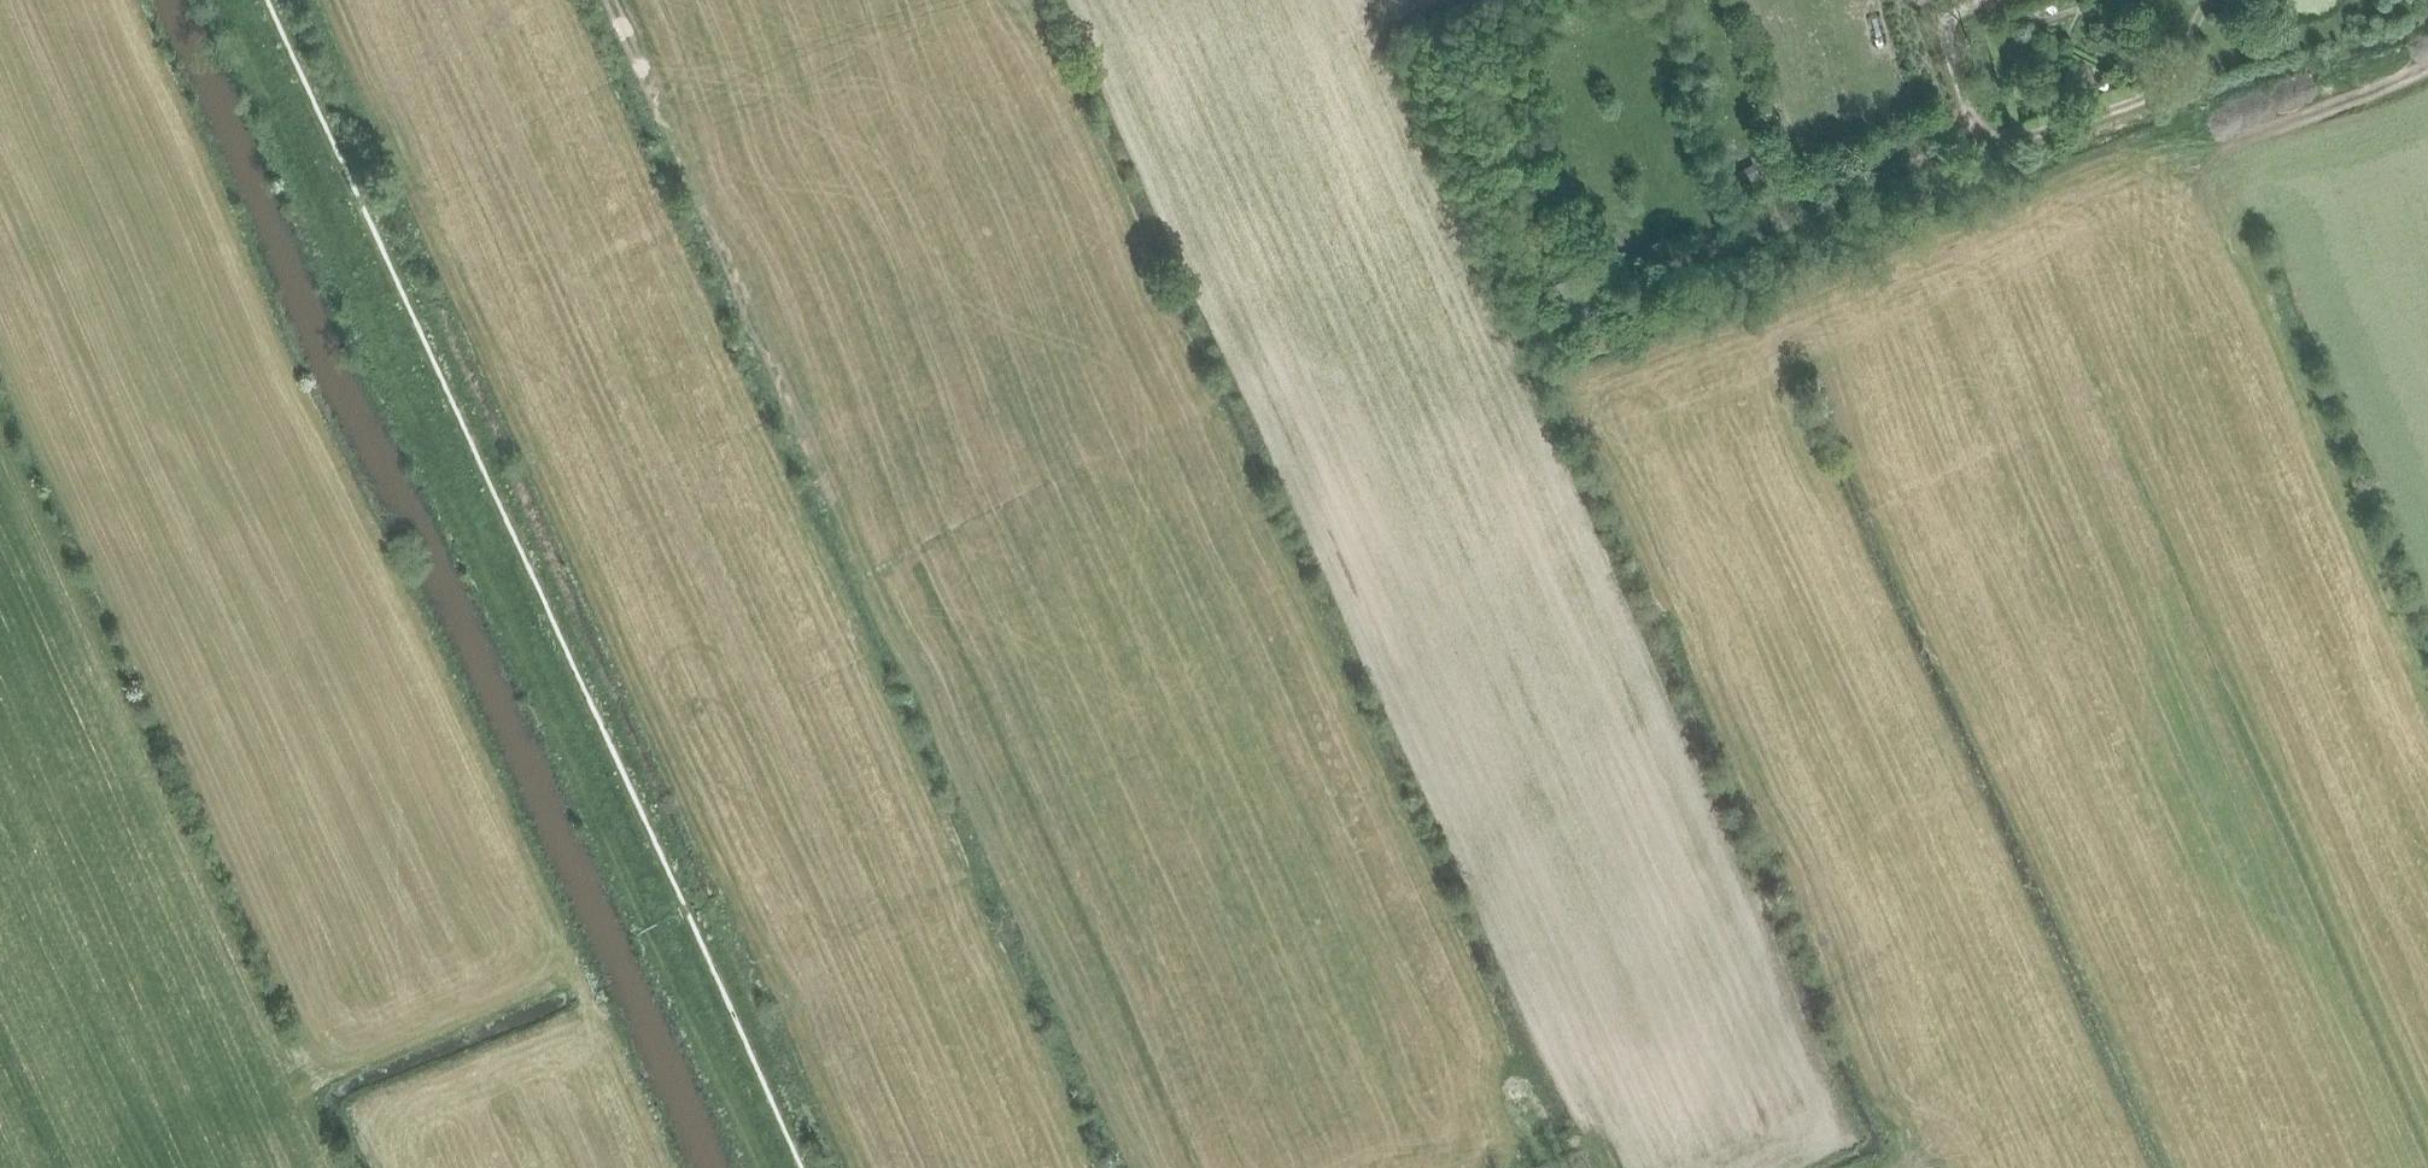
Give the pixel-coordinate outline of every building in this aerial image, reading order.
[(1765,186),(1752,163),(1726,177),(1738,200),(1765,186)]
